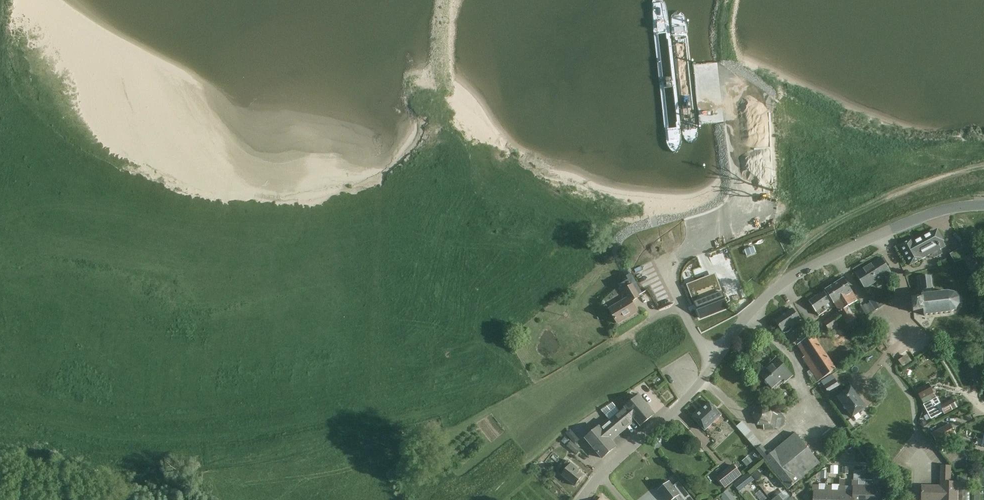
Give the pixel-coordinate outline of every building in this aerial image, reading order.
[(900,246),(910,265),(945,246),(942,242),(938,244),(937,243),(938,243),(932,232),(913,242),(912,240),(900,246)] [(964,258),(972,272),(973,272),(980,268),(981,268),(973,254),(964,258)] [(881,257),(855,273),(865,288),(890,272),(881,257)] [(694,303),(700,318),(728,307),(722,292),(717,280),(715,280),(713,276),(709,277),(711,282),(690,290),(695,303),(694,303)] [(924,311),(924,315),(950,313),(956,310),(959,304),(958,298),(955,294),(948,292),(932,294),(931,289),(932,289),(931,276),(920,277),(922,295),(922,300),(912,301),(913,312),(924,311)] [(834,303),(851,330),(859,325),(848,307),(857,301),(843,279),(826,290),(834,303)] [(609,309),(617,323),(637,311),(632,302),(640,297),(633,284),(623,290),(628,298),(609,309)] [(816,312),(819,316),(829,309),(826,305),(831,302),(824,292),(810,301),(817,312),(816,312)] [(775,320),(784,334),(786,332),(787,332),(790,331),(790,330),(792,328),(790,326),(791,326),(800,321),(792,309),(775,320)] [(802,358),(818,381),(836,369),(813,334),(797,345),(805,357),(802,358)] [(911,361),(906,354),(898,361),(903,368),(911,361)] [(759,374),(772,388),(781,380),(784,384),(792,376),(776,359),(759,374)] [(828,392),(840,386),(836,379),(824,386),(828,392)] [(924,404),(931,400),(929,395),(933,393),(928,384),(916,390),(924,404)] [(656,411),(664,403),(648,386),(643,391),(646,394),(643,397),(656,411)] [(851,388),(838,397),(853,417),(866,407),(851,388)] [(610,420),(618,430),(633,417),(640,426),(654,414),(639,396),(620,412),(612,403),(601,410),(610,420)] [(923,405),(931,419),(944,412),(945,414),(957,407),(952,399),(941,405),(937,397),(931,400),(924,404),(923,405)] [(705,431),(722,415),(709,402),(692,418),(705,431)] [(763,425),(764,431),(774,430),(778,415),(773,413),(773,411),(762,405),(752,413),(757,426),(763,425)] [(586,439),(602,458),(616,447),(608,438),(618,430),(610,420),(600,428),(599,427),(586,439)] [(756,450),(789,490),(820,464),(795,433),(769,455),(762,446),(763,446),(742,422),(737,426),(756,450)] [(937,443),(955,434),(949,423),(931,433),(937,443)] [(709,436),(703,445),(707,449),(714,440),(709,436)] [(566,446),(577,454),(581,449),(570,441),(566,446)] [(562,476),(575,486),(583,475),(576,469),(577,468),(567,460),(558,472),(562,475),(562,476)] [(741,476),(732,464),(717,476),(726,488),(741,476)] [(957,483),(950,482),(950,466),(941,466),(941,486),(922,486),(922,499),(957,499),(957,483)] [(867,486),(865,486),(858,486),(858,479),(861,479),(861,471),(854,471),(853,481),(852,481),(852,485),(853,485),(853,492),(854,492),(853,499),(867,499),(867,486)] [(881,487),(871,486),(871,482),(872,482),(872,473),(866,473),(866,482),(865,486),(867,486),(867,499),(880,499),(881,487)] [(750,474),(735,486),(740,491),(754,479),(750,474)] [(679,482),(673,486),(669,482),(658,491),(665,499),(693,499),(679,482)] [(826,491),(818,490),(818,486),(812,486),(812,490),(814,490),(814,499),(827,499),(827,491),(826,491)] [(826,491),(827,491),(827,499),(840,499),(841,491),(839,491),(831,491),(832,486),(828,486),(826,486),(826,491)] [(839,491),(841,491),(840,499),(853,499),(854,492),(853,492),(845,491),(845,487),(841,487),(839,487),(839,491)] [(720,495),(725,499),(733,499),(735,498),(727,490),(720,495)]
